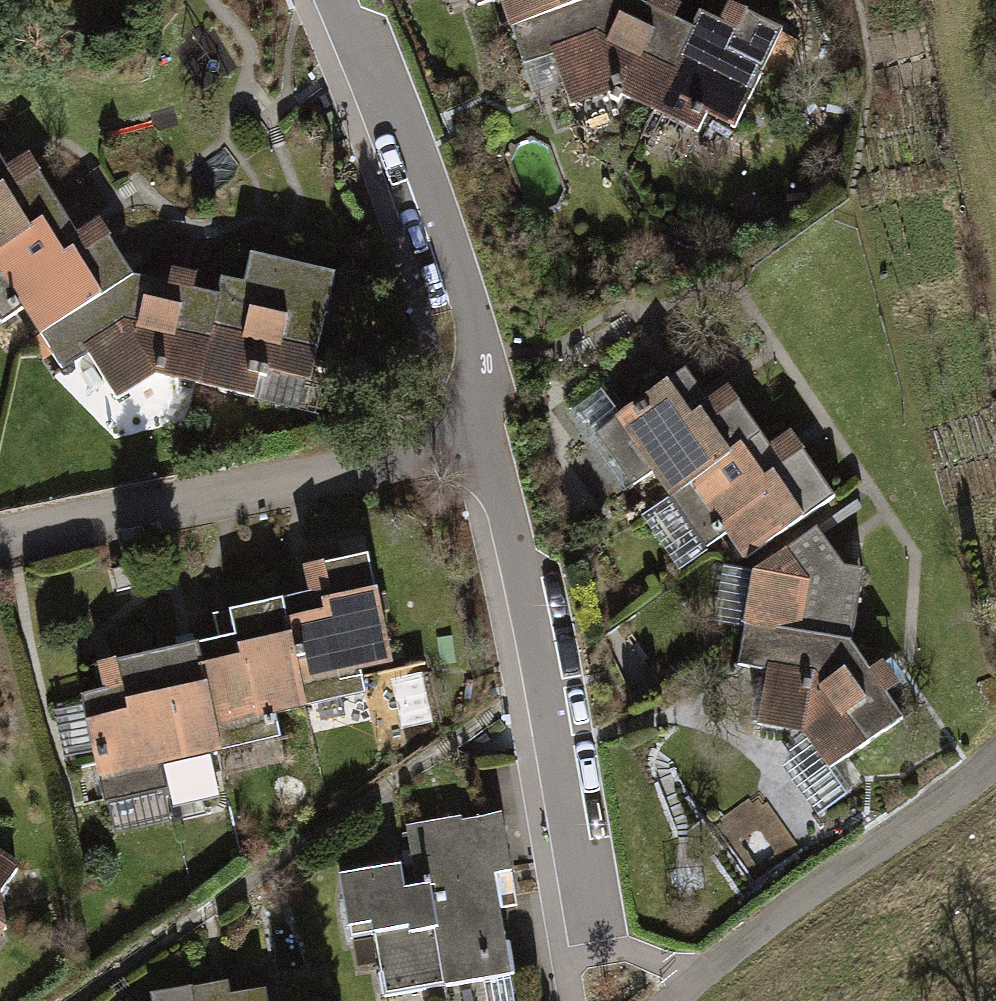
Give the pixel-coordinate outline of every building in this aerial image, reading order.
[(509,28),(586,0),(499,0),(509,28)] [(509,28),(541,120),(617,99),(662,15),(633,0),(586,0),(509,28)] [(662,15),(617,99),(692,139),(701,123),(730,139),(786,35),(736,9),(725,30),(703,18),(695,33),(662,15)] [(65,218),(30,161),(9,174),(0,159),(0,259),(65,218)] [(0,259),(0,316),(5,323),(25,311),(43,338),(136,282),(101,224),(78,237),(65,218),(0,259)] [(248,289),(224,284),(221,302),(200,391),(259,404),(265,375),(314,386),(339,279),(254,260),(248,289)] [(200,391),(221,302),(136,282),(43,338),(65,374),(90,358),(119,406),(159,381),(200,391)] [(618,424),(669,504),(763,444),(730,393),(704,409),(686,381),(618,424)] [(763,444),(669,504),(703,557),(725,543),(740,567),(835,507),(793,441),(770,455),(763,444)] [(814,533),(752,582),(743,638),(855,653),(865,579),(844,576),(814,533)] [(304,606),(286,610),(311,717),(365,705),(359,678),(393,670),(369,565),(299,581),(304,606)] [(237,646),(196,656),(220,763),(282,749),(276,725),(304,718),(311,717),(286,610),(232,622),(237,646)] [(855,653),(743,638),(737,669),(766,673),(755,735),(801,741),(822,773),(901,720),(855,653)] [(220,761),(196,656),(97,678),(102,699),(78,705),(98,788),(220,761)] [(801,847),(759,788),(708,824),(751,883),(801,847)] [(499,818),(407,834),(412,879),(426,896),(444,989),(510,978),(499,918),(517,912),(499,818)] [(0,843),(0,930),(41,870),(0,843)] [(402,873),(336,886),(347,941),(371,937),(384,1000),(444,989),(426,896),(407,899),(402,873)] [(195,995),(196,1000),(231,1000),(229,990),(195,995)]
